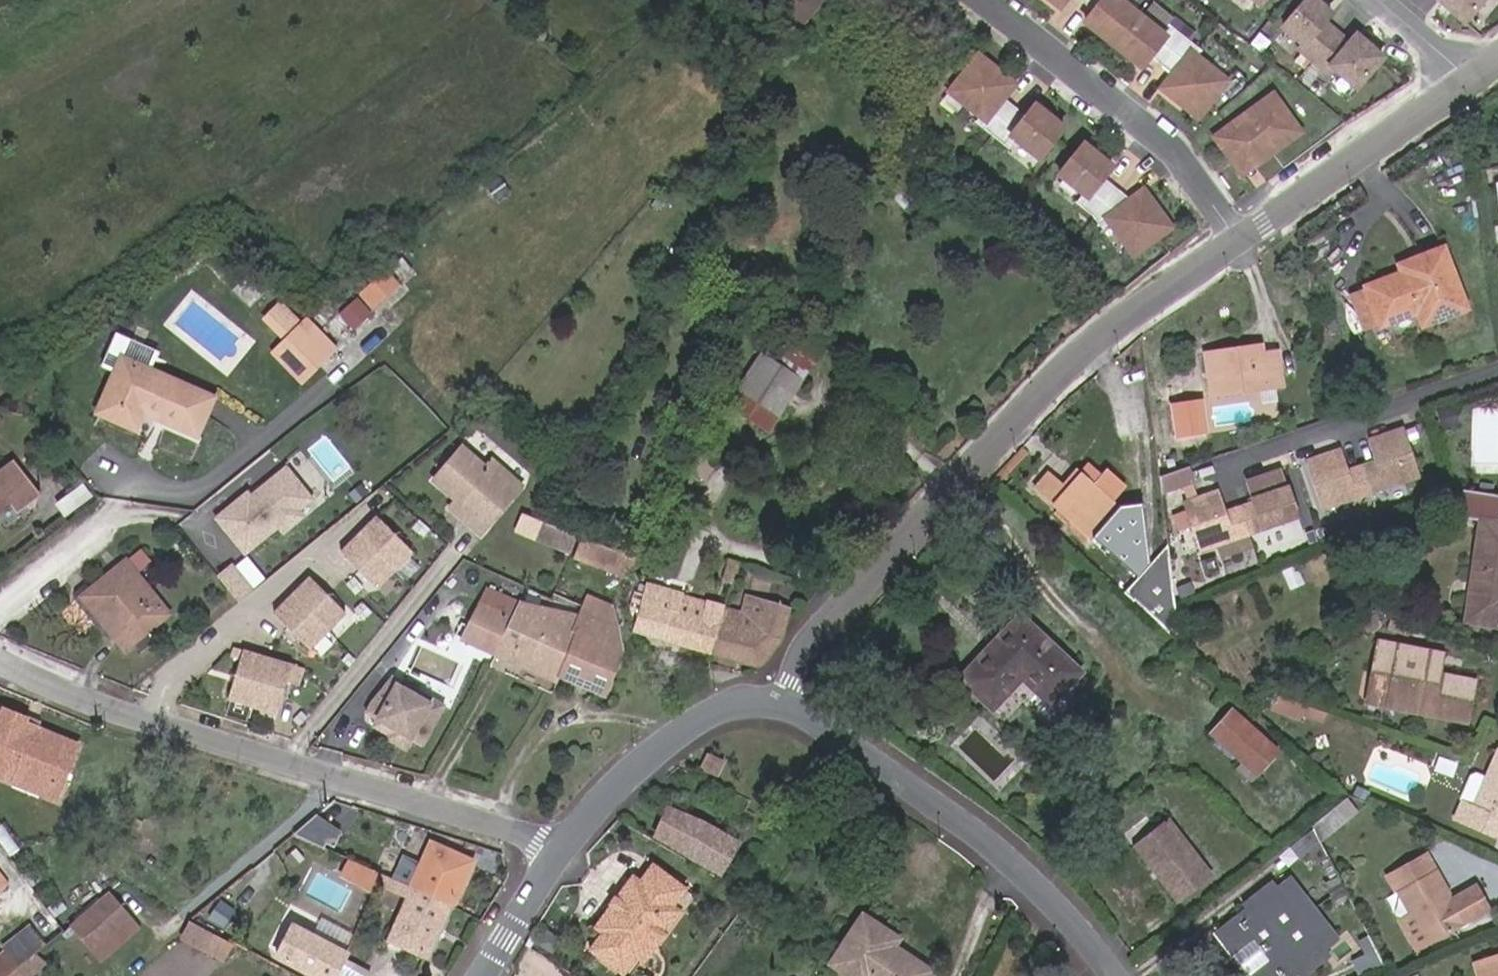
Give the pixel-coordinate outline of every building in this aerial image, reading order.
[(801,26),(823,0),(770,0),(801,26)] [(1198,118),(1226,83),(1191,55),(1197,48),(1173,28),(1165,39),(1117,0),(1078,0),(1092,11),(1084,22),(1113,45),(1142,68),(1150,58),(1173,76),(1162,90),(1198,118)] [(1257,13),(1269,0),(1241,0),(1257,13)] [(1354,37),(1346,45),(1325,26),(1332,18),(1311,0),(1304,0),(1276,33),(1297,50),(1293,55),(1323,79),(1328,74),(1354,96),(1384,63),(1354,37)] [(1463,31),(1492,0),(1435,0),(1438,3),(1435,6),(1463,31)] [(1013,87),(978,58),(950,93),(984,121),(978,128),(990,137),(1002,147),(1010,138),(1038,161),(1058,137),(1062,132),(1033,108),(1025,118),(1002,99),(1013,87)] [(1213,139),(1230,161),(1243,151),(1238,144),(1245,139),(1261,160),(1297,133),(1270,96),(1234,124),(1236,127),(1229,132),(1227,129),(1220,133),(1213,139)] [(1243,151),(1230,161),(1241,175),(1261,160),(1245,139),(1238,144),(1243,151)] [(1110,172),(1081,148),(1077,152),(1058,177),(1085,199),(1078,210),(1088,218),(1098,227),(1105,222),(1132,258),(1168,231),(1141,195),(1129,204),(1102,181),(1110,172)] [(885,204),(902,227),(924,209),(905,187),(885,204)] [(1360,293),(1375,329),(1377,334),(1414,321),(1418,331),(1463,313),(1438,251),(1394,268),(1396,274),(1358,289),(1360,293)] [(351,297),(362,308),(384,284),(373,274),(351,297)] [(1362,333),(1375,329),(1360,293),(1348,298),(1362,333)] [(285,338),(297,326),(278,307),(266,320),(285,338)] [(672,507),(681,513),(747,419),(765,430),(826,341),(790,317),(765,354),(762,355),(681,478),(688,484),(672,507)] [(297,326),(285,338),(271,355),(299,382),(327,354),(297,326)] [(1206,355),(1212,396),(1281,386),(1276,353),(1263,354),(1261,346),(1206,355)] [(122,362),(98,415),(136,430),(143,414),(196,435),(211,402),(122,362)] [(1161,449),(1183,445),(1180,423),(1160,426),(1161,449)] [(1415,474),(1400,430),(1360,442),(1367,464),(1341,473),(1333,452),(1297,464),(1311,509),(1415,474)] [(453,497),(446,505),(479,531),(518,483),(489,455),(482,463),(459,446),(432,478),(453,497)] [(284,462),(213,517),(245,558),(316,503),(284,462)] [(15,501),(19,505),(35,493),(13,467),(0,474),(0,511),(15,501)] [(1185,470),(1160,479),(1165,495),(1191,485),(1185,470)] [(1285,517),(1270,473),(1239,483),(1246,504),(1217,514),(1210,492),(1176,503),(1191,549),(1285,517)] [(1036,489),(1090,537),(1115,508),(1083,477),(1069,493),(1048,475),(1036,489)] [(1464,491),(1459,518),(1481,520),(1467,621),(1497,626),(1497,496),(1464,491)] [(573,502),(562,527),(578,534),(584,537),(619,551),(630,524),(573,502)] [(412,556),(374,522),(341,561),(378,593),(412,556)] [(622,575),(629,555),(619,551),(584,537),(576,557),(622,575)] [(1175,600),(1168,543),(1125,594),(1167,632),(1179,622),(1175,600)] [(622,575),(628,577),(635,557),(629,555),(622,575)] [(117,620),(134,642),(172,613),(129,559),(94,586),(119,618),(117,620)] [(119,618),(94,586),(86,592),(111,625),(117,620),(119,618)] [(314,658),(331,640),(293,613),(316,591),(312,587),(278,624),(314,658)] [(635,632),(714,654),(727,608),(649,587),(635,632)] [(349,622),(316,591),(293,613),(331,640),(349,622)] [(519,607),(483,594),(478,606),(514,619),(519,607)] [(742,612),(727,608),(714,654),(758,667),(781,641),(789,611),(746,600),(742,612)] [(572,629),(576,618),(519,607),(514,619),(478,606),(462,639),(553,683),(556,676),(574,632),(571,630),(572,629)] [(621,649),(619,625),(606,620),(580,610),(576,618),(572,629),(571,630),(574,632),(556,676),(605,695),(621,649)] [(962,680),(994,708),(1022,677),(1052,704),(1080,672),(1021,617),(962,680)] [(134,642),(117,620),(111,625),(128,648),(134,642)] [(1395,646),(1384,709),(1469,726),(1476,680),(1442,672),(1446,656),(1395,646)] [(244,648),(228,696),(274,711),(289,663),(244,648)] [(448,707),(391,675),(367,717),(424,749),(448,707)] [(20,778),(26,765),(68,782),(84,742),(30,720),(32,716),(11,707),(9,711),(0,708),(0,770),(20,778)] [(1215,735),(1258,771),(1277,752),(1234,714),(1215,735)] [(693,766),(711,773),(717,759),(700,752),(693,766)] [(1456,821),(1497,836),(1497,754),(1495,753),(1484,777),(1472,774),(1462,800),(1462,806),(1456,821)] [(26,765),(20,778),(63,795),(68,782),(26,765)] [(720,872),(738,844),(699,822),(671,809),(656,836),(720,872)] [(1323,842),(1347,824),(1334,809),(1314,825),(1316,830),(1323,842)] [(343,831),(315,814),(293,835),(332,851),(343,831)] [(1182,907),(1217,880),(1171,825),(1137,852),(1182,907)] [(1330,857),(1323,842),(1316,830),(1291,849),(1301,861),(1307,856),(1317,866),(1330,857)] [(423,864),(405,857),(392,881),(450,910),(471,863),(433,845),(423,864)] [(631,869),(609,907),(616,911),(604,929),(595,944),(632,967),(641,952),(648,955),(681,897),(673,893),(682,875),(647,855),(638,872),(631,869)] [(1390,876),(1429,948),(1466,927),(1488,915),(1474,891),(1453,903),(1427,856),(1390,876)] [(386,878),(381,888),(406,901),(386,940),(425,958),(450,910),(392,881),(386,878)] [(1246,968),(1317,912),(1290,879),(1277,889),(1273,883),(1245,905),(1249,909),(1219,934),(1246,968)] [(94,952),(131,921),(109,895),(72,926),(94,952)] [(616,911),(609,907),(598,925),(604,929),(616,911)] [(1246,968),(1253,975),(1293,975),(1297,973),(1299,975),(1308,975),(1331,958),(1325,950),(1339,940),(1317,912),(1246,968)] [(834,962),(854,975),(929,975),(932,972),(893,946),(897,939),(864,916),(834,962)] [(131,921),(94,952),(101,960),(138,928),(131,921)] [(191,925),(182,938),(223,960),(231,945),(191,925)] [(336,973),(344,960),(347,953),(294,926),(280,957),(316,975),(335,975),(336,973)] [(36,955),(19,936),(3,950),(6,953),(0,958),(0,975),(10,975),(36,955)] [(1387,972),(1371,938),(1359,944),(1364,959),(1350,966),(1354,975),(1379,975),(1387,972)] [(45,964),(36,955),(10,975),(30,975),(45,964)] [(1478,964),(1482,975),(1497,975),(1497,958),(1478,964)] [(344,960),(336,973),(342,975),(370,975),(371,974),(344,960)]
